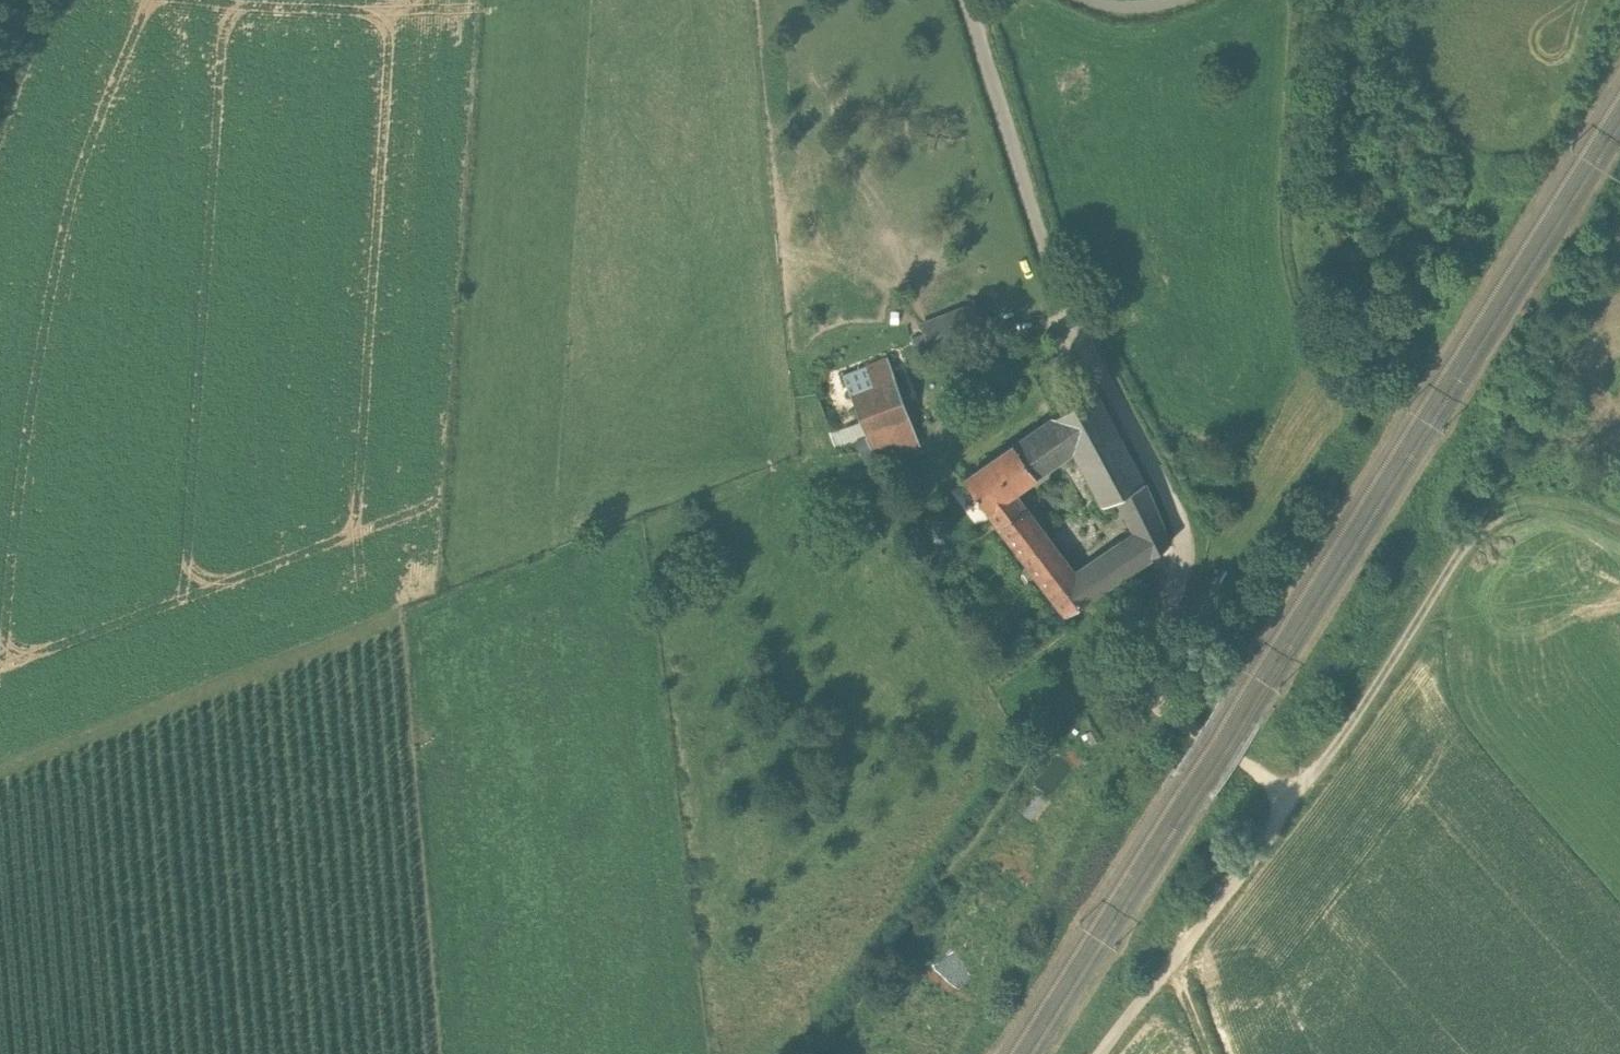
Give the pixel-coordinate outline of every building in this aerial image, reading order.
[(930,352),(972,336),(961,308),(921,323),(930,352)] [(876,462),(919,447),(886,356),(861,366),(863,369),(842,376),(860,421),(866,435),(876,462)] [(1144,482),(1094,387),(965,480),(1001,528),(1028,508),(1016,493),(1071,451),(1102,504),(1114,499),(1144,482)] [(838,446),(866,435),(860,421),(830,433),(829,433),(835,448),(838,446)] [(1139,563),(1169,543),(1144,482),(1114,499),(1132,530),(1075,570),(1028,508),(1001,528),(1050,594),(1065,615),(1139,563)]
